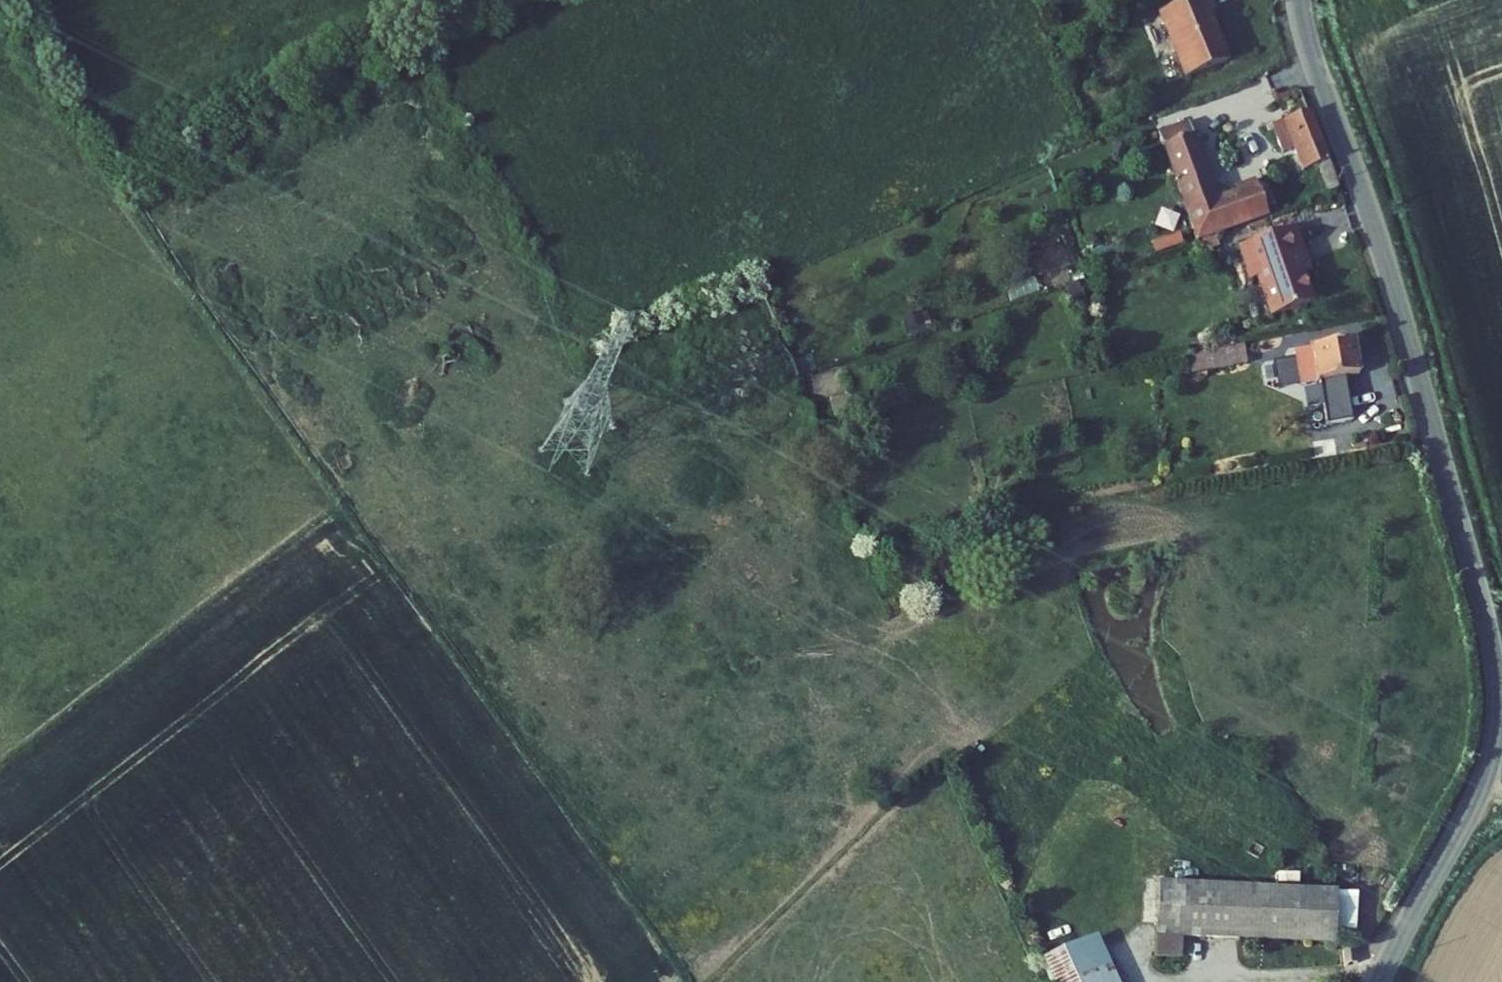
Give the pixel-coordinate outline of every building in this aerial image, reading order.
[(1214,66),(1255,50),(1237,1),(1240,0),(1188,0),(1214,66)] [(1171,115),(1216,230),(1286,204),(1274,168),(1231,183),(1200,104),(1171,115)] [(1314,159),(1329,203),(1339,199),(1308,106),(1285,114),(1301,163),(1314,159)] [(1319,240),(1325,238),(1316,213),(1262,233),(1273,263),(1280,261),(1293,296),(1334,281),(1319,240)] [(1211,319),(1214,337),(1269,332),(1267,314),(1211,319)] [(1319,326),(1322,362),(1383,357),(1379,321),(1319,326)] [(1191,372),(1248,366),(1246,346),(1189,351),(1191,372)] [(1147,893),(1146,944),(1330,947),(1331,896),(1147,893)] [(1045,981),(1111,981),(1095,943),(1039,966),(1045,981)] [(1342,948),(1344,965),(1354,965),(1354,957),(1353,948),(1342,948)]
